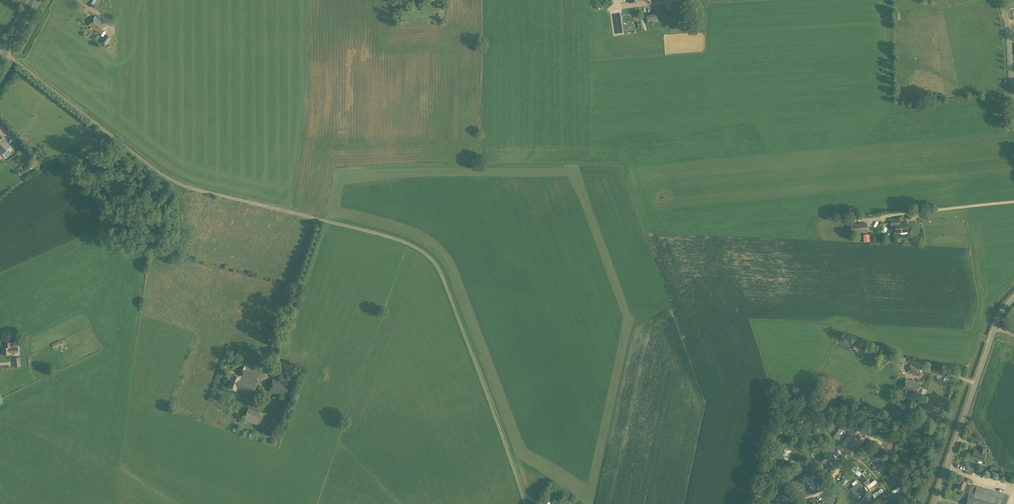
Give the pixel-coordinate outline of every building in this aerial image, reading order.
[(658,13),(646,15),(647,24),(659,22),(658,13)] [(95,17),(89,26),(100,33),(106,24),(95,17)] [(106,45),(111,38),(105,34),(101,41),(106,45)] [(0,140),(0,153),(2,155),(6,159),(12,153),(9,149),(11,147),(3,137),(0,140)] [(899,220),(894,220),(891,221),(892,230),(895,230),(896,233),(908,232),(907,223),(900,224),(899,220)] [(867,231),(867,223),(850,224),(851,233),(867,231)] [(841,339),(838,347),(850,351),(853,343),(841,339)] [(2,352),(2,355),(10,355),(9,353),(18,352),(17,346),(19,346),(19,342),(5,343),(6,348),(2,348),(3,352),(2,352)] [(903,365),(905,358),(895,355),(893,362),(903,365)] [(245,363),(240,376),(232,373),(227,388),(235,391),(236,390),(252,396),(262,369),(245,363)] [(917,375),(920,367),(911,364),(908,372),(917,375)] [(290,384),(273,378),(269,392),(276,394),(277,393),(279,394),(279,395),(285,397),(290,384)] [(917,395),(920,384),(906,378),(902,390),(917,395)] [(248,407),(243,420),(259,426),(264,413),(248,407)] [(847,447),(851,442),(855,444),(857,441),(858,442),(859,439),(842,429),(835,440),(847,447)] [(987,448),(981,446),(979,451),(974,449),(971,457),(983,461),(985,453),(987,448)] [(781,458),(788,460),(791,451),(784,449),(781,458)] [(868,459),(871,462),(879,454),(876,451),(868,459)] [(886,460),(877,465),(880,470),(889,464),(886,460)] [(860,476),(862,472),(852,466),(850,470),(860,476)] [(807,473),(802,477),(813,489),(818,485),(807,473)] [(861,480),(868,489),(877,482),(875,479),(870,483),(865,477),(861,480)] [(851,483),(853,485),(849,488),(856,497),(864,490),(856,480),(851,483)] [(966,483),(966,482),(960,480),(957,487),(963,489),(962,491),(969,493),(966,503),(1001,503),(1004,494),(971,485),(966,483)] [(882,488),(872,494),(874,498),(884,491),(882,488)] [(828,503),(830,503),(836,497),(830,492),(823,500),(828,503)] [(866,501),(869,503),(872,500),(869,497),(870,496),(867,492),(860,499),(864,503),(866,501)]
